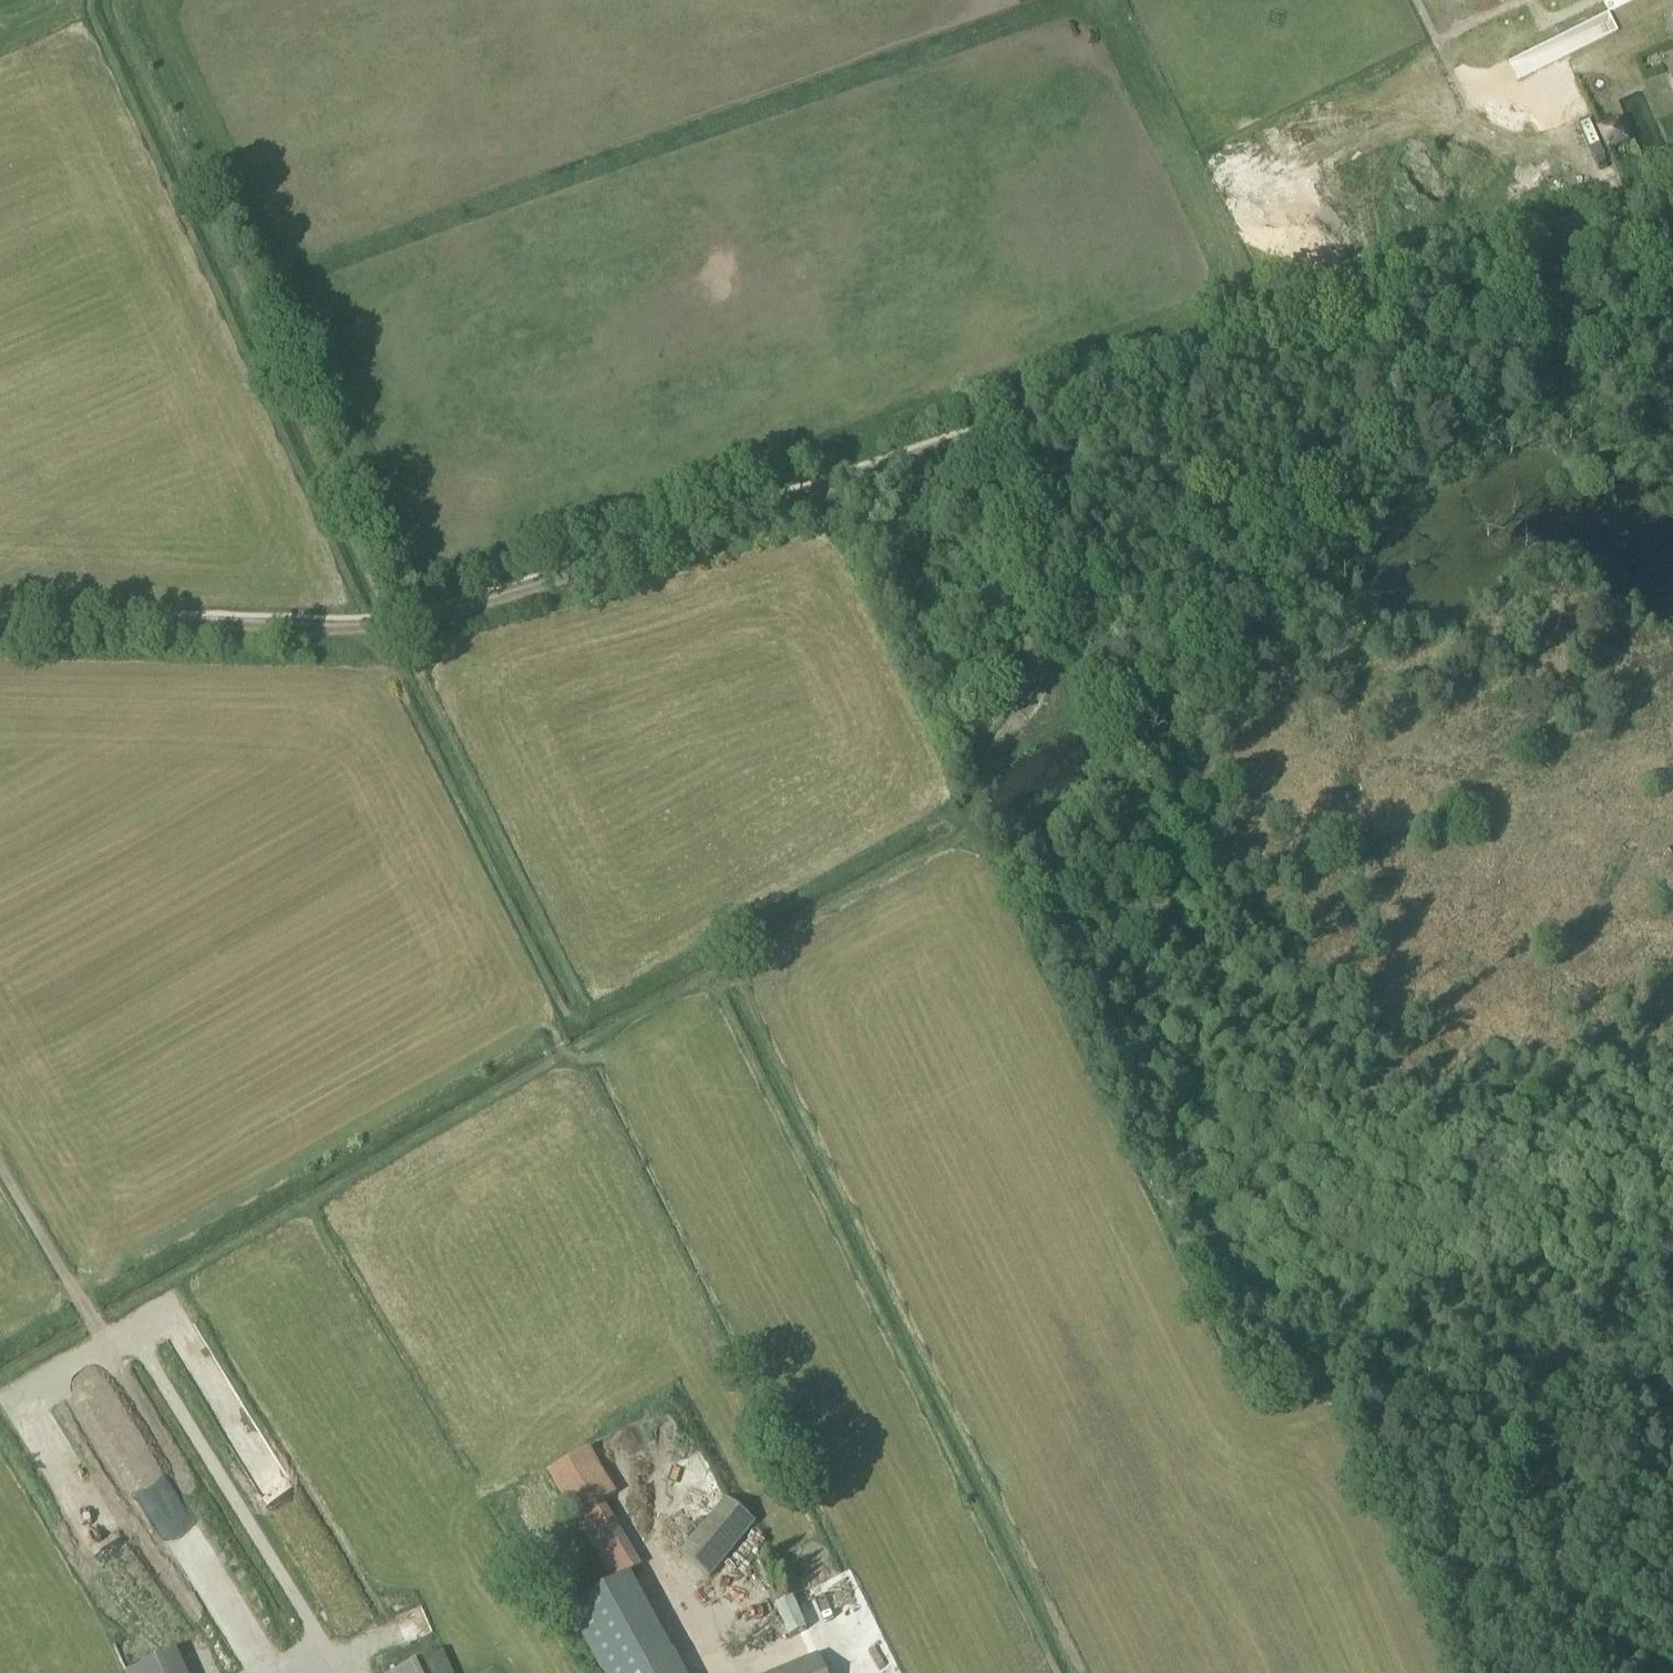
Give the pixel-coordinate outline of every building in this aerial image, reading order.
[(1585,20),(1638,0),(1577,0),(1585,20)] [(1664,18),(1672,40),(1672,15),(1664,18)] [(587,1449),(547,1473),(589,1541),(615,1585),(611,1588),(651,1654),(655,1662),(686,1643),(618,1524),(602,1500),(614,1493),(587,1449)] [(728,1500),(682,1555),(710,1579),(756,1524),(728,1500)] [(132,1668),(135,1672),(192,1672),(182,1648),(132,1668)] [(443,1653),(397,1672),(451,1672),(443,1653)] [(770,1672),(825,1672),(818,1655),(770,1672)]
